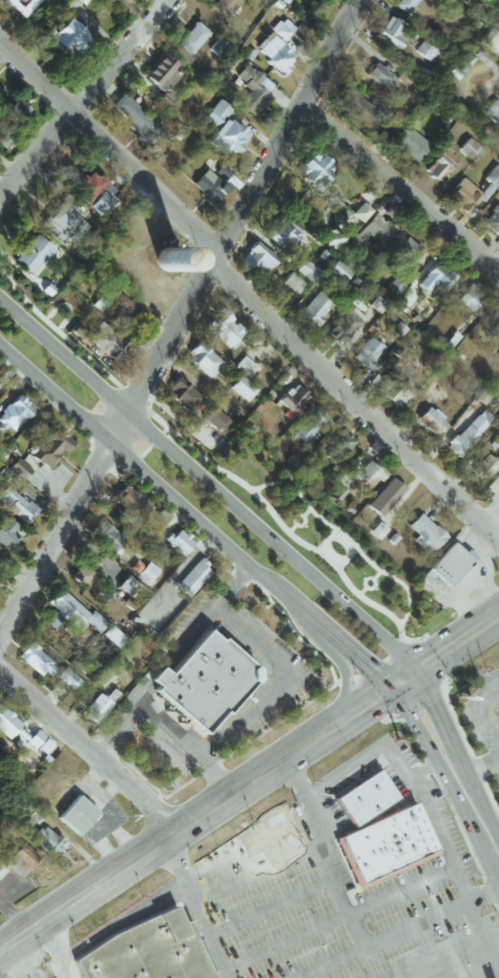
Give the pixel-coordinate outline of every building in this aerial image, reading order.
[(23,18),(38,0),(5,0),(4,1),(23,18)] [(244,0),(214,0),(209,5),(225,20),(244,0)] [(416,0),(393,0),(391,3),(405,14),(416,0)] [(404,36),(399,34),(403,23),(386,16),(377,37),(400,47),(404,36)] [(67,55),(72,50),(77,55),(91,39),(69,17),(49,37),(67,55)] [(282,41),(295,28),(284,17),(271,29),(282,41)] [(177,42),(189,54),(209,33),(196,21),(177,42)] [(492,22),(476,40),(495,57),(498,52),(498,29),(492,22)] [(281,72),(296,57),(270,33),(256,49),(281,72)] [(413,51),(428,61),(436,50),(421,40),(413,51)] [(178,75),(171,69),(176,64),(163,53),(143,75),(162,92),(178,75)] [(388,89),(396,78),(370,60),(362,71),(388,89)] [(249,89),(237,103),(253,116),(270,97),(261,89),(266,83),(245,64),(234,76),(249,89)] [(167,108),(176,96),(167,88),(157,100),(167,108)] [(364,123),(367,119),(383,131),(381,133),(388,138),(402,120),(374,100),(371,105),(347,88),(336,103),(364,123)] [(109,105),(147,145),(161,132),(123,92),(109,105)] [(217,128),(206,142),(223,154),(228,148),(235,152),(249,133),(226,116),(231,108),(217,98),(203,118),(217,128)] [(495,122),(498,118),(498,103),(494,99),(483,112),(495,122)] [(17,101),(0,119),(0,146),(2,148),(33,115),(17,101)] [(417,161),(429,143),(404,126),(392,144),(417,161)] [(468,160),(479,148),(468,137),(456,149),(468,160)] [(423,170),(437,183),(457,160),(444,147),(423,170)] [(336,166),(314,149),(295,173),(329,200),(335,193),(322,183),(336,166)] [(445,199),(466,214),(478,199),(483,202),(498,181),(498,169),(493,164),(482,179),(487,183),(480,192),(461,178),(445,199)] [(106,184),(89,168),(72,186),(88,202),(106,184)] [(227,188),(207,168),(191,183),(211,204),(227,188)] [(112,200),(102,191),(87,207),(98,216),(112,200)] [(371,210),(362,201),(351,213),(361,222),(371,210)] [(89,228),(61,202),(41,224),(69,249),(89,228)] [(498,203),(481,222),(495,234),(498,230),(498,204),(498,203)] [(356,234),(367,243),(377,251),(396,230),(375,212),(356,234)] [(285,242),(292,247),(303,233),(280,215),(265,234),(281,247),(285,242)] [(323,234),(326,245),(343,241),(340,230),(323,234)] [(34,275),(55,250),(34,233),(14,258),(34,275)] [(409,267),(423,250),(406,236),(392,254),(409,267)] [(277,258),(254,240),(239,260),(255,272),(260,266),(267,271),(277,258)] [(310,283),(319,272),(304,259),(294,270),(310,283)] [(341,283),(350,271),(334,259),(325,270),(341,283)] [(426,291),(431,284),(442,293),(455,276),(432,259),(425,268),(427,270),(417,284),(426,291)] [(297,293),(305,282),(290,272),(282,283),(297,293)] [(386,286),(394,295),(404,287),(396,277),(386,286)] [(473,311),(484,292),(467,282),(456,301),(473,311)] [(127,335),(144,316),(112,286),(103,296),(119,311),(110,320),(127,335)] [(314,325),(332,304),(317,291),(299,311),(314,325)] [(245,331),(235,321),(234,322),(220,308),(203,325),(228,348),(245,331)] [(357,327),(362,322),(350,309),(327,332),(339,345),(347,338),(351,343),(362,333),(357,327)] [(486,332),(498,344),(498,318),(486,332)] [(113,360),(127,342),(100,323),(87,341),(113,360)] [(70,331),(81,340),(86,332),(75,324),(70,331)] [(351,357),(368,371),(385,350),(369,336),(351,357)] [(184,355),(211,380),(224,365),(198,341),(184,355)] [(233,366),(246,378),(256,367),(243,355),(233,366)] [(391,370),(375,387),(397,408),(413,391),(391,370)] [(255,390),(237,375),(227,386),(245,401),(255,390)] [(187,413),(201,398),(178,376),(164,391),(187,413)] [(424,394),(439,404),(446,393),(430,383),(424,394)] [(290,416),(310,397),(299,386),(292,392),(288,388),(275,400),(290,416)] [(33,409),(17,395),(0,414),(0,432),(6,425),(13,431),(33,409)] [(245,417),(256,426),(274,405),(264,396),(245,417)] [(217,433),(228,422),(211,405),(200,417),(217,433)] [(434,436),(447,422),(428,405),(416,419),(434,436)] [(327,419),(316,407),(291,431),(302,442),(327,419)] [(445,446),(456,457),(493,419),(482,408),(445,446)] [(335,455),(354,445),(344,426),(325,437),(335,455)] [(72,444),(58,428),(36,448),(40,453),(35,457),(45,469),(72,444)] [(498,447),(498,445),(498,434),(498,433),(491,441),(498,447)] [(498,465),(485,453),(470,469),(483,481),(498,465)] [(22,480),(31,470),(17,457),(8,467),(22,480)] [(355,472),(368,485),(382,472),(370,458),(355,472)] [(366,505),(379,517),(405,489),(392,477),(366,505)] [(24,525),(36,511),(6,484),(0,491),(0,503),(24,525)] [(121,507),(117,511),(132,524),(147,507),(122,484),(110,498),(121,507)] [(421,548),(425,543),(433,550),(445,536),(419,512),(407,526),(417,534),(412,540),(421,548)] [(0,519),(0,545),(8,552),(24,535),(3,515),(0,519)] [(88,530),(113,552),(124,540),(99,518),(88,530)] [(378,540),(387,529),(378,522),(369,533),(378,540)] [(164,541),(181,555),(193,542),(176,527),(164,541)] [(473,560),(452,541),(418,577),(425,583),(433,574),(447,587),(473,560)] [(73,580),(88,587),(100,561),(85,554),(73,580)] [(174,585),(187,597),(211,570),(198,558),(174,585)] [(146,584),(158,570),(147,561),(139,570),(134,566),(137,562),(135,560),(128,569),(146,584)] [(116,587),(132,598),(141,586),(125,575),(116,587)] [(88,614),(60,588),(47,602),(54,609),(43,620),(52,628),(62,617),(75,629),(84,620),(98,633),(107,623),(93,610),(88,614)] [(101,635),(118,649),(127,639),(109,625),(101,635)] [(196,740),(145,695),(148,691),(160,678),(199,632),(211,643),(213,641),(250,673),(250,684),(218,720),(215,718),(196,740)] [(42,677),(53,663),(28,643),(17,657),(42,677)] [(56,675),(71,690),(80,681),(65,666),(56,675)] [(116,680),(104,670),(96,679),(108,689),(116,680)] [(152,671),(140,684),(148,691),(160,678),(152,671)] [(103,698),(98,693),(82,711),(95,723),(120,696),(112,689),(103,698)] [(8,739),(13,733),(32,749),(43,736),(35,729),(31,734),(0,707),(0,732),(8,739)] [(53,745),(45,738),(37,748),(45,754),(53,745)] [(327,804),(347,833),(390,803),(372,775),(327,804)] [(76,797),(96,814),(77,837),(56,820),(76,797)] [(355,889),(430,855),(409,808),(333,843),(355,889)] [(51,857),(64,843),(43,824),(31,838),(51,857)] [(21,877),(38,856),(22,842),(4,864),(21,877)] [(333,843),(327,845),(351,897),(432,860),(430,855),(355,889),(333,843)] [(175,911),(109,940),(71,965),(76,977),(205,977),(175,911)]
